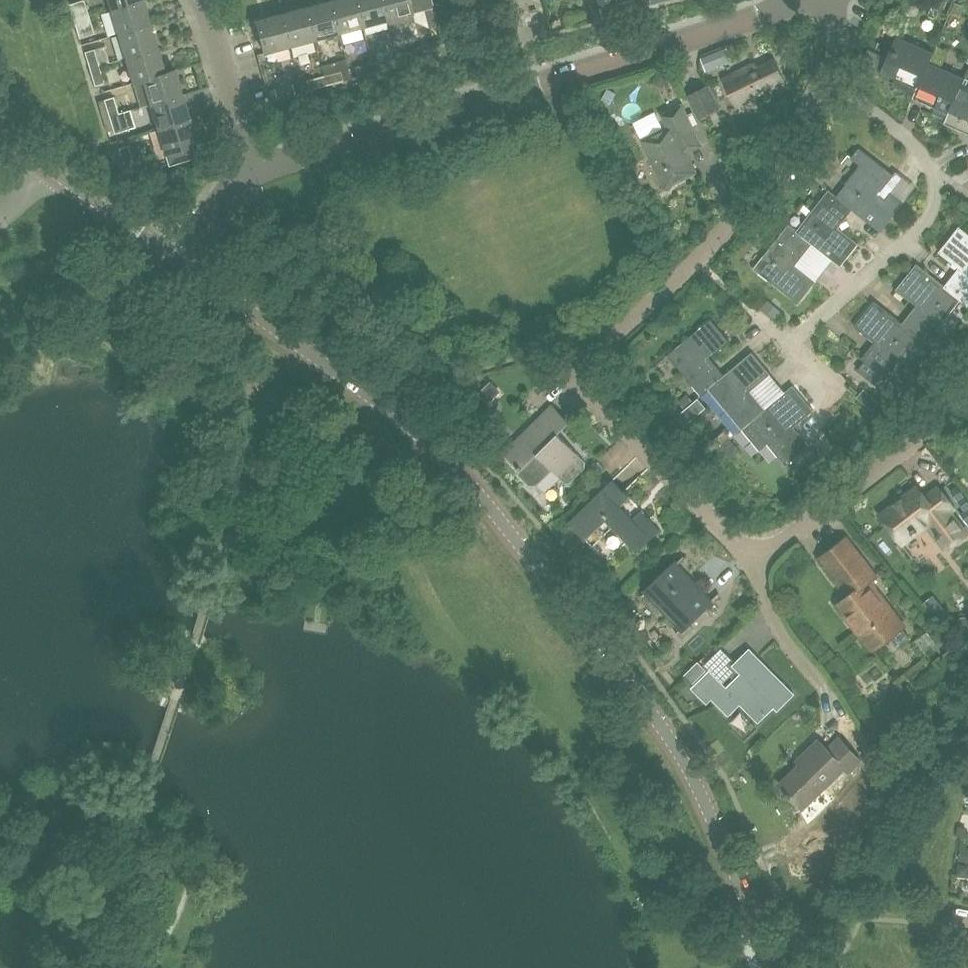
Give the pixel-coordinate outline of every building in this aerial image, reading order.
[(75,22),(90,17),(85,0),(82,0),(69,4),(75,22)] [(143,1),(143,0),(109,0),(112,10),(143,1)] [(314,40),(338,33),(330,0),(305,7),(314,40)] [(355,0),(331,0),(330,0),(338,33),(363,27),(355,0)] [(363,27),(387,20),(382,0),(355,0),(363,27)] [(387,20),(389,29),(415,22),(409,0),(382,0),(387,20)] [(619,14),(637,9),(635,0),(631,0),(617,4),(619,14)] [(143,1),(112,10),(119,34),(150,24),(143,1)] [(603,19),(619,14),(617,4),(600,8),(603,19)] [(290,46),(314,40),(305,7),(281,13),(290,46)] [(571,27),(588,23),(586,12),(568,17),(571,27)] [(264,53),(290,46),(281,13),(256,20),(264,53)] [(75,22),(80,38),(95,33),(90,17),(75,22)] [(150,24),(119,34),(127,58),(158,49),(150,24)] [(897,35),(882,72),(895,77),(905,81),(901,90),(914,96),(919,84),(928,63),(933,51),(897,35)] [(713,53),(718,64),(729,59),(725,48),(713,53)] [(84,52),(90,70),(99,67),(94,49),(84,52)] [(165,73),(165,72),(158,49),(127,58),(134,83),(165,73)] [(873,75),(882,54),(869,49),(861,69),(873,75)] [(424,60),(422,50),(404,55),(407,64),(424,60)] [(372,63),(375,73),(392,68),(390,58),(372,63)] [(751,66),(724,79),(738,106),(750,100),(748,97),(784,79),(774,60),(753,70),(751,66)] [(355,68),(358,77),(375,73),(372,63),(355,68)] [(928,63),(919,84),(932,90),(926,105),(949,114),(961,87),(964,78),(937,67),(928,63)] [(90,70),(95,86),(104,83),(99,67),(90,70)] [(147,91),(151,104),(182,95),(174,69),(165,72),(165,73),(134,83),(138,94),(147,91)] [(323,76),(326,85),(344,81),(341,71),(323,76)] [(307,80),(309,90),(326,85),(323,76),(307,80)] [(945,123),(967,133),(967,80),(964,78),(961,87),(949,114),(945,123)] [(275,88),(278,98),(295,93),(293,84),(275,88)] [(699,118),(719,108),(708,86),(688,95),(699,118)] [(158,128),(190,119),(182,95),(151,104),(158,128)] [(104,100),(109,117),(119,114),(113,97),(104,100)] [(669,128),(643,141),(665,186),(696,171),(686,151),(702,144),(682,104),(662,114),(669,128)] [(126,132),(141,126),(135,112),(121,118),(126,132)] [(119,114),(109,117),(114,134),(124,131),(119,114)] [(197,144),(190,119),(158,128),(166,153),(191,146),(197,144)] [(133,162),(128,145),(119,148),(124,165),(133,162)] [(170,165),(194,157),(191,146),(166,153),(170,165)] [(837,196),(853,210),(881,232),(904,203),(891,192),(886,199),(879,193),(894,174),(860,148),(852,158),(861,165),(837,196)] [(853,210),(837,196),(830,190),(797,231),(814,244),(813,244),(841,266),(859,243),(839,228),(853,210)] [(797,231),(789,224),(755,268),(799,303),(817,281),(797,265),(813,244),(814,244),(797,231)] [(946,287),(945,287),(962,300),(961,300),(967,305),(967,233),(960,226),(939,252),(960,269),(946,287)] [(927,343),(961,300),(962,300),(945,287),(946,287),(917,264),(897,289),(917,305),(903,323),(902,324),(919,336),(919,337),(927,343)] [(902,324),(903,323),(875,301),(855,327),(875,342),(862,358),(886,377),(919,337),(919,336),(902,324)] [(726,376),(726,375),(711,357),(730,341),(712,319),(668,355),(702,396),(710,390),(709,389),(726,376)] [(709,389),(710,390),(743,430),(751,423),(767,409),(766,409),(752,391),(771,375),(753,353),(726,375),(726,376),(709,389)] [(490,383),(479,394),(488,404),(499,393),(490,383)] [(751,423),(743,430),(760,451),(768,444),(787,466),(811,446),(795,428),(815,411),(794,386),(766,409),(767,409),(751,423)] [(559,434),(571,422),(553,404),(504,452),(534,482),(536,482),(551,468),(565,482),(570,482),(585,467),(585,461),(559,434)] [(635,520),(620,505),(629,497),(613,480),(569,523),(586,540),(607,520),(639,552),(661,530),(643,511),(635,520)] [(954,513),(957,511),(939,487),(926,497),(918,486),(880,515),(903,545),(930,524),(949,550),(967,536),(967,531),(954,513)] [(959,488),(954,492),(967,511),(967,500),(959,488)] [(906,628),(868,579),(875,574),(847,539),(821,559),(849,595),(837,604),(874,653),(892,639),(899,648),(911,639),(904,630),(906,628)] [(710,603),(674,565),(648,590),(684,628),(710,603)] [(751,650),(735,666),(743,674),(728,689),(711,672),(693,689),(708,704),(713,699),(730,716),(742,704),(760,723),(776,707),(779,711),(795,695),(751,650)] [(685,675),(694,684),(708,670),(699,661),(685,675)] [(841,739),(829,751),(819,741),(803,757),(807,760),(781,786),(805,809),(846,769),(850,774),(863,762),(841,739)]
